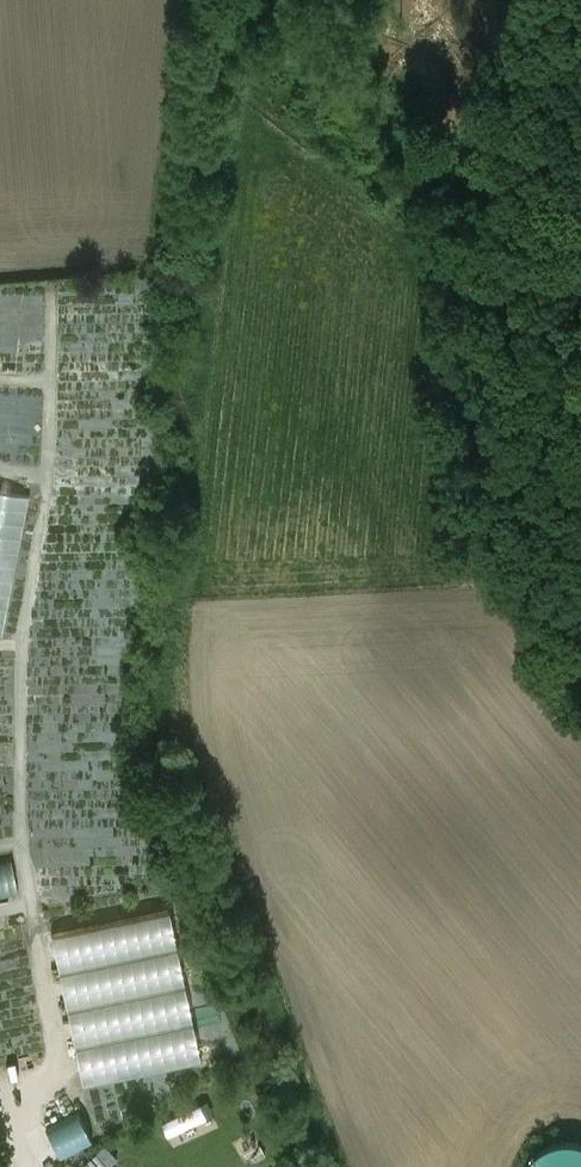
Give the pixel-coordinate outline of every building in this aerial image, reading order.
[(0,491),(0,638),(2,638),(29,497),(0,491)] [(0,859),(0,901),(18,897),(10,857),(0,859)] [(182,908),(60,929),(88,1082),(210,1060),(182,908)] [(571,1129),(556,1131),(542,1137),(531,1148),(524,1161),(523,1166),(580,1166),(580,1132),(571,1129)]
